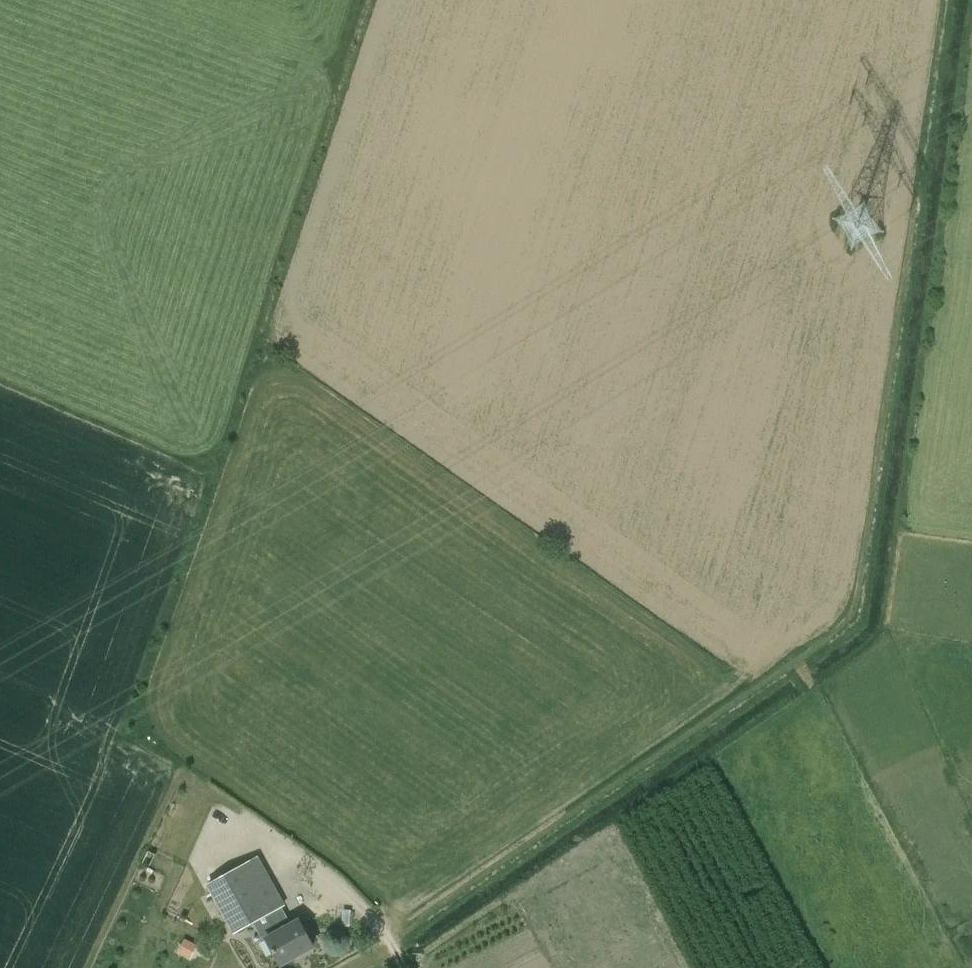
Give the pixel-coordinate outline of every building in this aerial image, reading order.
[(234,934),(257,921),(266,938),(281,964),(313,946),(299,920),(292,924),(282,907),(286,905),(259,856),(207,884),(234,934)] [(198,945),(185,938),(178,952),(191,958),(198,945)]
